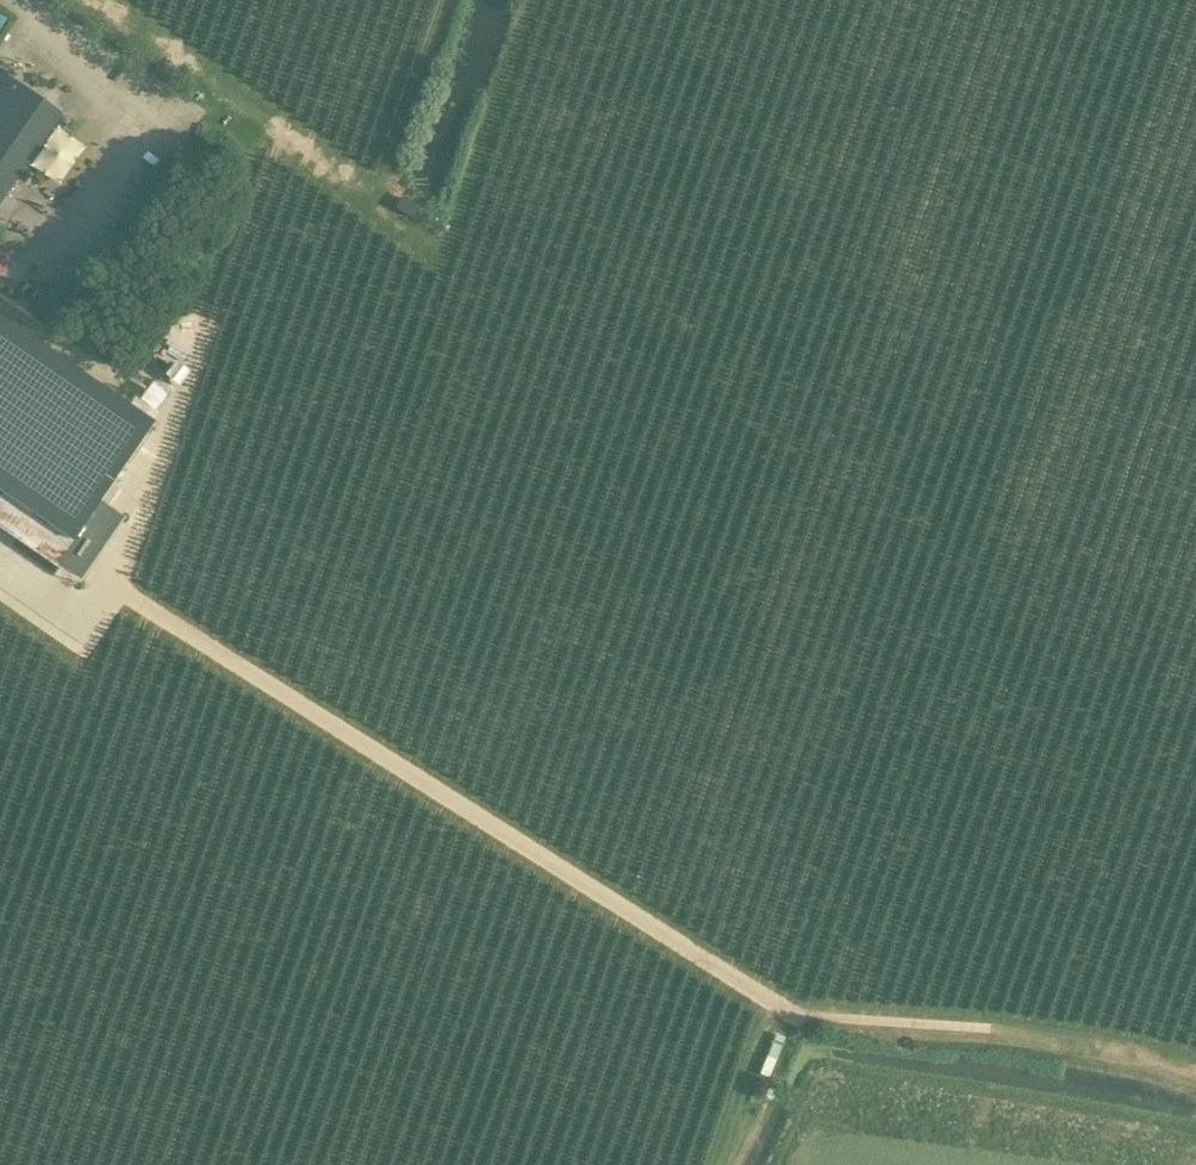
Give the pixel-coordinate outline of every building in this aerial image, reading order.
[(56,112),(0,74),(0,192),(56,112)] [(55,203),(121,201),(119,129),(53,131),(55,203)] [(3,493),(74,541),(155,423),(0,317),(0,490),(3,493)]
